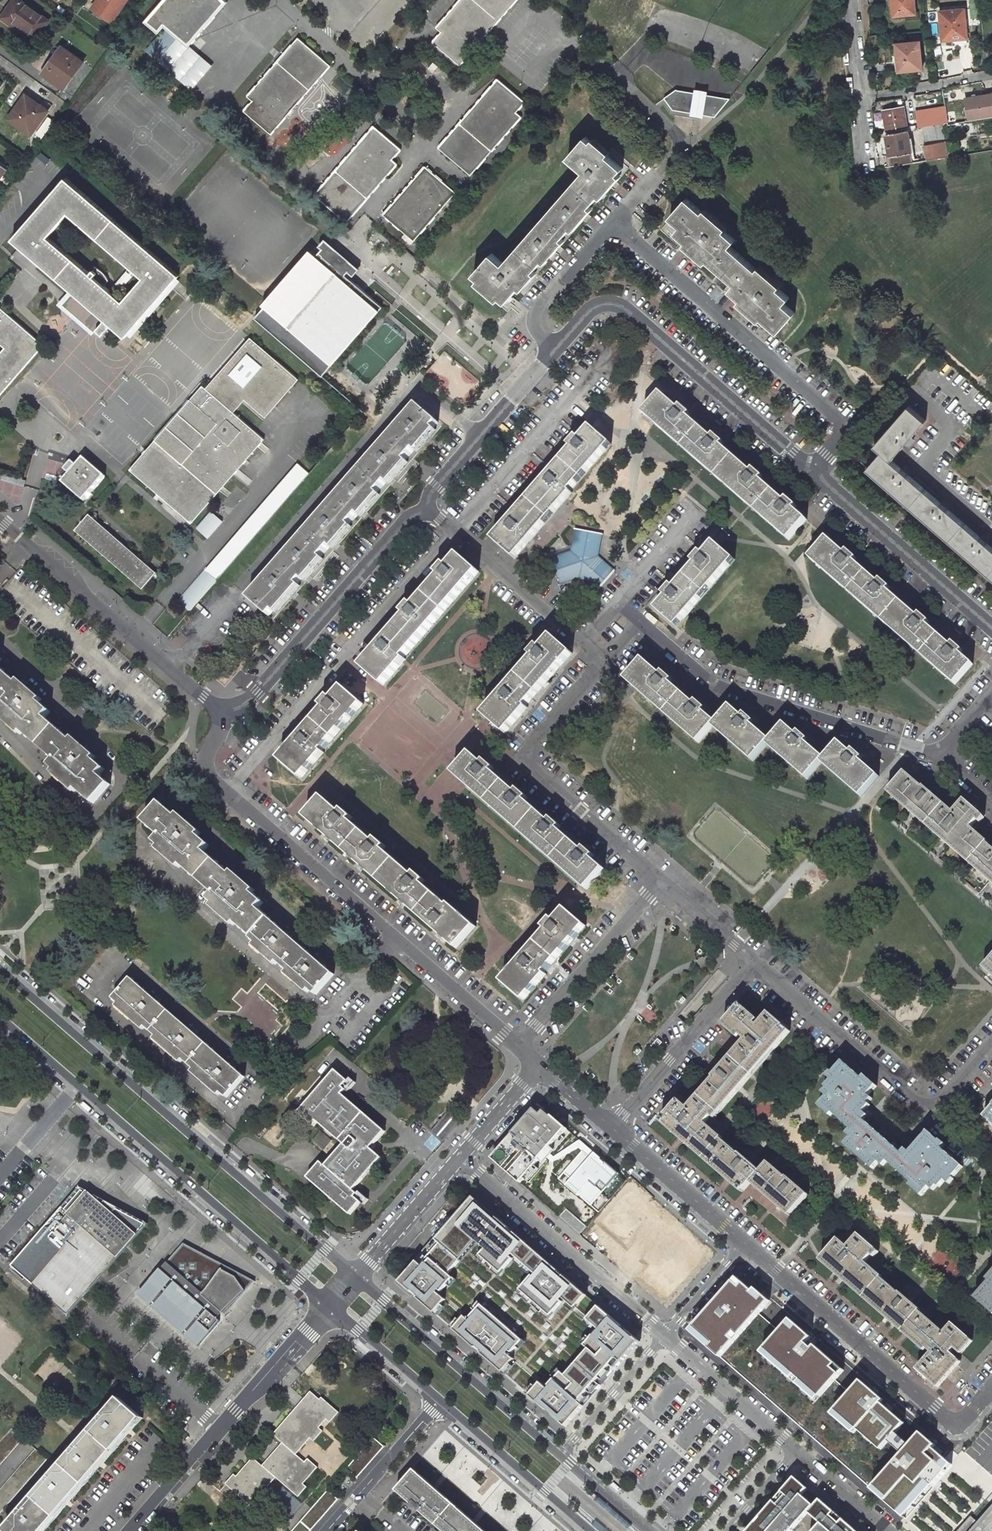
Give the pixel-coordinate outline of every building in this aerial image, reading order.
[(20,0),(17,0),(3,20),(14,28),(17,24),(38,40),(50,23),(20,0)] [(94,9),(113,23),(129,0),(101,0),(94,9)] [(147,21),(161,34),(146,50),(160,61),(180,38),(190,47),(230,2),(227,0),(165,0),(147,21)] [(520,0),(463,0),(439,28),(443,32),(435,42),(462,66),(520,0)] [(895,16),(917,13),(916,0),(894,0),(895,16)] [(969,36),(965,8),(943,11),(945,39),(953,38),(954,44),(960,43),(959,37),(969,36)] [(333,66),(300,37),(249,96),(254,100),(245,111),(273,135),(333,66)] [(180,38),(160,61),(193,91),(211,71),(187,50),(190,47),(180,38)] [(922,41),(899,44),(901,71),(925,68),(922,41)] [(66,91),(85,64),(65,49),(58,58),(61,61),(48,78),(66,91)] [(61,61),(58,58),(45,76),(48,78),(61,61)] [(500,79),(440,148),(472,176),(524,117),(518,113),(527,103),(500,79)] [(698,93),(675,90),(663,98),(673,110),(695,113),(698,93)] [(731,97),(703,93),(700,114),(716,116),(731,97)] [(966,98),(970,119),(970,121),(991,118),(991,94),(966,98)] [(38,109),(41,107),(28,97),(25,100),(38,109)] [(25,100),(10,121),(31,136),(49,112),(41,107),(38,109),(25,100)] [(905,107),(886,110),(889,129),(908,126),(905,107)] [(949,107),(919,112),(922,127),(924,126),(945,123),(951,122),(949,107)] [(927,141),(947,138),(945,126),(945,123),(924,126),(927,141)] [(376,125),(314,195),(347,224),(399,164),(394,159),(403,149),(376,125)] [(915,159),(910,130),(889,134),(893,166),(921,162),(921,158),(915,159)] [(472,278),(490,293),(488,295),(499,305),(501,303),(507,307),(624,174),(586,140),(568,161),(584,176),(503,268),(491,257),(472,278)] [(950,157),(947,142),(926,145),(929,160),(950,157)] [(427,167),(385,214),(414,241),(457,193),(427,167)] [(70,306),(104,335),(112,326),(126,338),(180,276),(67,177),(13,239),(78,296),(70,306)] [(738,244),(688,201),(671,221),(682,230),(677,237),(736,288),(732,293),(781,336),(799,316),(788,307),(792,302),(732,250),(738,244)] [(327,245),(320,253),(347,276),(354,268),(327,245)] [(313,253),(256,319),(260,322),(317,257),(313,253)] [(317,257),(260,322),(323,377),(383,308),(347,276),(320,253),(317,257)] [(0,308),(0,343),(5,348),(0,354),(0,397),(44,346),(0,308)] [(254,341),(250,339),(207,389),(234,413),(246,400),(270,372),(262,366),(244,386),(231,375),(249,354),(245,351),(254,341)] [(245,351),(249,354),(262,366),(270,372),(246,400),(266,417),(299,379),(254,341),(245,351)] [(262,366),(249,354),(231,375),(244,386),(262,366)] [(207,389),(204,386),(131,470),(193,524),(266,440),(234,413),(207,389)] [(715,438),(691,417),(694,415),(685,406),(682,410),(664,395),(646,414),(790,539),(808,519),(798,509),(800,507),(791,498),(788,502),(764,481),(767,478),(757,469),(754,472),(725,446),(727,444),(718,435),(715,438)] [(947,506),(949,503),(942,497),(940,500),(907,470),(909,468),(903,462),(900,465),(890,456),(905,438),(908,441),(914,434),(911,431),(925,415),(908,400),(874,440),(880,446),(865,464),(991,575),(991,545),(986,540),(988,537),(982,532),(980,535),(947,506)] [(419,407),(251,601),(272,620),(441,425),(419,407)] [(577,447),(497,540),(518,558),(575,492),(574,490),(615,443),(594,426),(584,438),(581,435),(574,444),(577,447)] [(106,477),(85,459),(64,484),(85,502),(106,477)] [(212,512),(198,528),(210,538),(224,522),(212,512)] [(159,576),(91,517),(77,533),(145,592),(159,576)] [(577,552),(581,529),(578,528),(574,549),(553,558),(554,561),(577,552)] [(604,533),(581,529),(577,552),(554,561),(562,581),(584,573),(603,588),(618,571),(600,555),(604,533)] [(600,555),(618,571),(620,568),(604,555),(608,534),(604,533),(600,555)] [(827,536),(809,556),(828,572),(830,571),(849,550),(846,547),(843,550),(827,536)] [(681,625),(740,558),(720,541),(709,553),(706,550),(697,560),(700,563),(680,587),(677,584),(668,594),(671,596),(661,608),(681,625)] [(849,550),(830,571),(957,682),(975,660),(962,649),(964,647),(955,638),(952,641),(928,620),(930,617),(920,608),(918,611),(889,585),(891,582),(881,574),(879,576),(855,555),(857,553),(852,548),(849,550)] [(409,660),(408,658),(482,572),(462,554),(451,567),(448,564),(440,574),(443,576),(417,606),(414,604),(406,613),(408,615),(364,666),(387,686),(409,660)] [(207,572),(180,602),(192,612),(218,582),(207,572)] [(601,591),(603,588),(584,573),(562,581),(563,584),(584,577),(601,591)] [(555,635),(487,714),(509,733),(531,707),(529,705),(547,685),(549,687),(553,682),(551,680),(575,653),(555,635)] [(712,726),(716,722),(705,712),(707,709),(698,701),(695,704),(671,682),(673,680),(664,672),(662,675),(644,659),(626,679),(698,743),(712,726)] [(2,701),(0,703),(0,710),(56,758),(51,764),(94,801),(111,781),(100,772),(105,766),(46,716),(51,710),(0,666),(0,699),(2,701)] [(327,709),(283,760),(305,780),(328,754),(326,752),(367,705),(346,687),(336,699),(333,696),(324,706),(327,709)] [(767,745),(770,740),(751,724),(754,721),(745,713),(743,716),(730,706),(716,722),(712,726),(752,761),(767,745)] [(821,763),(824,758),(806,743),(809,739),(800,731),(797,735),(785,724),(770,740),(767,745),(806,779),(821,763)] [(839,742),(824,758),(821,763),(861,797),(879,776),(861,760),(864,758),(854,750),(852,753),(839,742)] [(475,752),(457,773),(590,887),(607,867),(595,856),(597,853),(588,844),(585,847),(561,826),(563,823),(553,815),(551,818),(527,797),(530,794),(520,786),(518,789),(497,771),(499,768),(488,759),(486,762),(475,752)] [(991,881),(991,846),(971,828),(982,815),(964,800),(953,813),(923,787),(923,788),(905,772),(905,773),(889,791),(991,881)] [(327,797),(309,818),(461,950),(481,928),(455,905),(453,907),(427,885),(429,882),(419,873),(417,876),(388,850),(390,848),(380,839),(378,842),(354,821),(356,818),(346,809),(344,812),(327,797)] [(212,844),(161,801),(144,821),(160,835),(155,841),(216,891),(209,899),(254,936),(251,938),(317,994),(336,972),(260,908),(265,902),(205,851),(212,844)] [(546,972),(587,925),(567,907),(557,919),(554,916),(545,926),(548,929),(503,980),(525,1000),(548,974),(546,972)] [(980,967),(991,977),(991,954),(980,967)] [(245,1077),(131,978),(113,999),(227,1097),(245,1077)] [(751,1070),(786,1028),(768,1013),(757,1024),(755,1023),(758,1020),(740,1004),(725,1022),(744,1039),(718,1070),(721,1070),(751,1070)] [(831,1113),(849,1130),(845,1134),(850,1138),(844,1145),(872,1170),(878,1163),(882,1167),(886,1162),(911,1184),(908,1187),(920,1198),(928,1189),(932,1192),(936,1187),(938,1189),(944,1182),(948,1186),(953,1181),(951,1179),(961,1169),(940,1149),(943,1145),(939,1141),(937,1143),(926,1133),(907,1153),(903,1158),(899,1154),(862,1120),(858,1116),(862,1112),(869,1105),(867,1103),(871,1098),(868,1094),(875,1086),(864,1076),(862,1078),(841,1060),(831,1072),(830,1071),(826,1075),(830,1079),(823,1087),(825,1089),(821,1093),(825,1097),(818,1105),(829,1115),(831,1113)] [(335,1198),(352,1213),(357,1208),(369,1192),(372,1195),(377,1189),(367,1181),(365,1184),(361,1181),(384,1154),(379,1150),(372,1144),(388,1125),(345,1090),(348,1086),(351,1088),(358,1080),(352,1074),(349,1079),(336,1068),(326,1079),(300,1110),(315,1123),(319,1118),(345,1140),(327,1163),(323,1159),(309,1176),(335,1198)] [(662,1119),(745,1192),(754,1182),(793,1216),(808,1197),(787,1178),(786,1179),(769,1164),(762,1173),(707,1124),(755,1070),(751,1070),(721,1070),(688,1107),(680,1100),(662,1119)] [(570,1131),(540,1105),(492,1159),(522,1185),(570,1131)] [(983,1117),(991,1125),(991,1108),(983,1117)] [(862,1120),(866,1115),(862,1112),(858,1116),(862,1120)] [(591,1147),(562,1179),(600,1212),(629,1180),(591,1147)] [(903,1149),(899,1154),(903,1158),(907,1153),(903,1149)] [(600,1212),(656,1260),(636,1284),(667,1311),(718,1252),(632,1177),(629,1180),(600,1212)] [(80,1190),(105,1203),(106,1201),(80,1187),(62,1208),(64,1209),(80,1190)] [(68,1312),(144,1224),(116,1209),(114,1212),(105,1203),(80,1190),(64,1209),(62,1208),(12,1266),(32,1284),(34,1282),(68,1312)] [(576,1286),(530,1246),(528,1249),(523,1245),(525,1242),(518,1236),(517,1238),(514,1235),(516,1234),(474,1197),(400,1282),(419,1297),(418,1298),(460,1334),(461,1333),(462,1332),(465,1334),(464,1336),(534,1397),(533,1398),(555,1415),(554,1416),(567,1427),(640,1342),(621,1326),(620,1327),(617,1325),(619,1324),(607,1313),(604,1316),(600,1312),(602,1309),(581,1290),(578,1293),(573,1289),(576,1286)] [(100,1278),(148,1224),(118,1207),(116,1209),(144,1224),(68,1312),(34,1282),(32,1284),(68,1315),(90,1291),(100,1278)] [(844,1247),(838,1242),(822,1260),(852,1287),(852,1283),(933,1353),(919,1370),(939,1387),(961,1360),(953,1353),(957,1349),(961,1353),(972,1339),(954,1324),(946,1332),(923,1312),(923,1311),(901,1292),(900,1293),(883,1278),(883,1277),(867,1263),(878,1249),(860,1234),(849,1248),(843,1242),(844,1247)] [(256,1281),(184,1243),(141,1293),(153,1303),(154,1302),(156,1304),(155,1306),(185,1332),(187,1331),(200,1342),(220,1320),(217,1318),(222,1312),(226,1315),(256,1281)] [(748,1289),(733,1276),(687,1330),(721,1359),(771,1302),(751,1285),(748,1289)] [(974,1299),(991,1315),(991,1279),(974,1299)] [(200,1345),(226,1315),(222,1312),(217,1318),(220,1320),(200,1342),(187,1331),(185,1332),(200,1345)] [(810,1336),(786,1316),(756,1350),(815,1401),(844,1370),(811,1343),(808,1347),(802,1340),(810,1336)] [(881,1398),(857,1378),(827,1412),(851,1432),(855,1427),(878,1401),(881,1398)] [(318,1399),(309,1392),(302,1399),(296,1406),(271,1435),(280,1443),(278,1445),(266,1459),(261,1465),(252,1458),(247,1462),(246,1464),(235,1476),(232,1474),(223,1484),(241,1499),(237,1503),(231,1499),(227,1507),(252,1520),(255,1512),(248,1508),(257,1497),(261,1500),(270,1490),(266,1487),(274,1478),(297,1497),(305,1487),(302,1484),(316,1468),(306,1459),(303,1462),(295,1454),(308,1438),(312,1442),(321,1431),(317,1428),(325,1420),(329,1423),(337,1413),(320,1397),(318,1399)] [(141,1416),(119,1397),(5,1530),(6,1530),(43,1530),(45,1528),(65,1505),(73,1495),(95,1470),(103,1460),(123,1437),(131,1428),(141,1416)] [(904,1423),(878,1401),(855,1427),(881,1450),(904,1423)] [(23,1437),(11,1428),(0,1441),(0,1465),(23,1437)] [(934,1444),(917,1430),(867,1487),(905,1518),(951,1464),(930,1446),(934,1444)] [(356,1479),(383,1448),(371,1437),(357,1453),(344,1469),(345,1469),(356,1479)] [(0,1491),(0,1515),(49,1458),(36,1448),(0,1491)] [(415,1469),(397,1490),(443,1530),(486,1530),(477,1523),(472,1519),(437,1488),(433,1485),(415,1469)] [(748,1530),(858,1530),(795,1477),(785,1489),(748,1530)] [(291,1530),(310,1530),(338,1499),(327,1490),(309,1510),(291,1530)] [(978,1523),(976,1522),(975,1523),(969,1518),(958,1530),(991,1530),(991,1507),(978,1523)]
